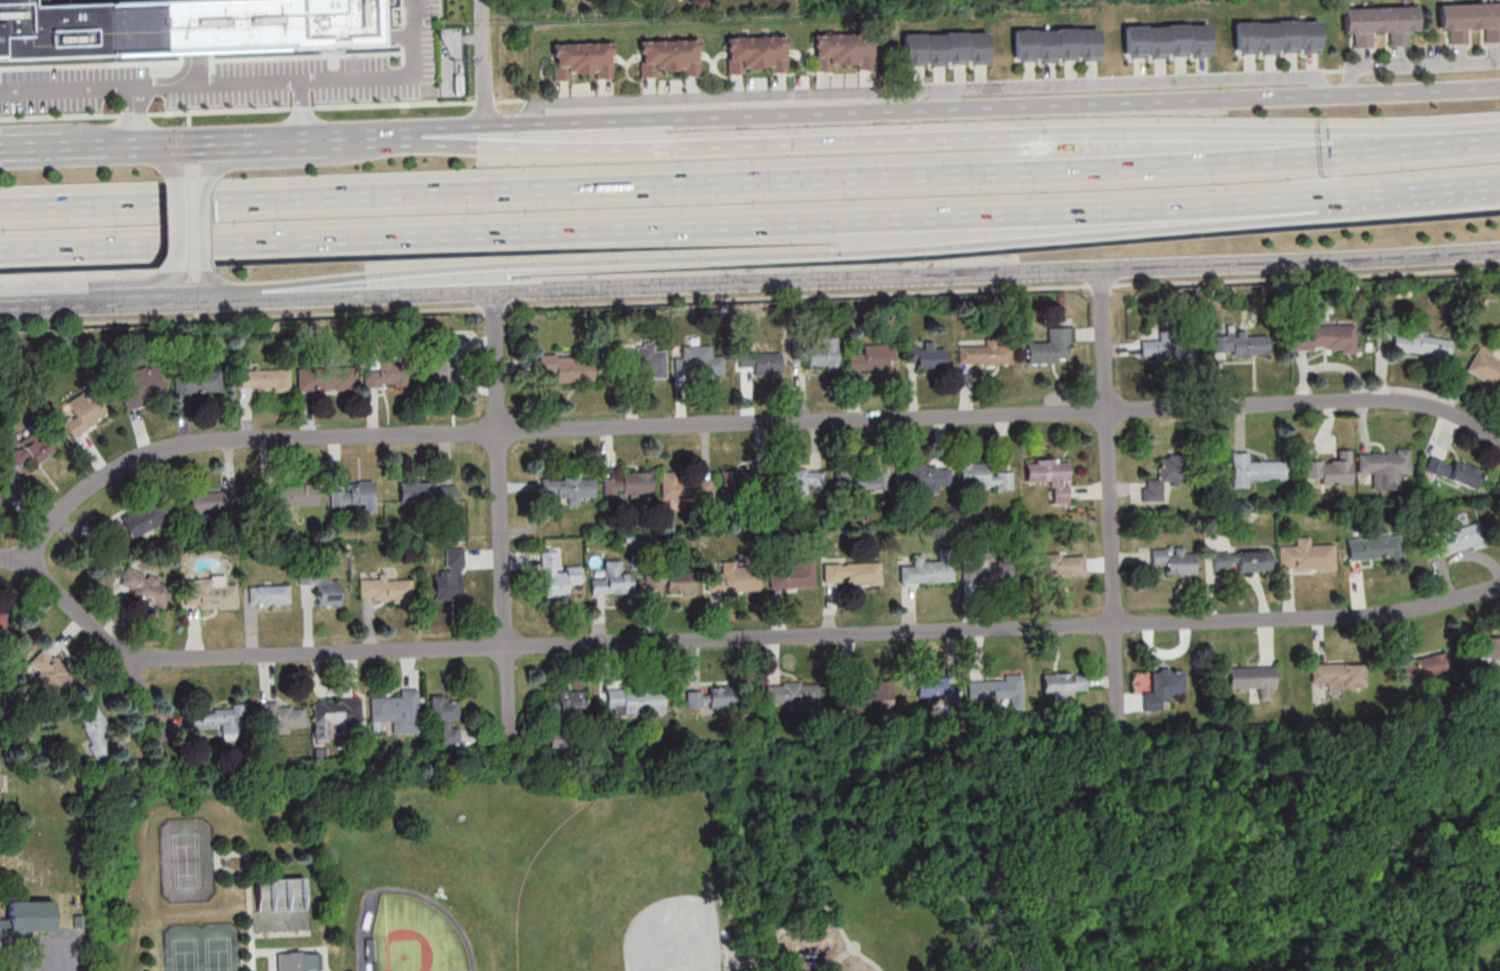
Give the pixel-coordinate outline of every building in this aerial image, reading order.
[(67,5),(67,0),(103,0),(103,2),(176,0),(213,0),(215,52),(0,59),(0,0),(28,0),(28,6),(67,5)] [(216,52),(378,45),(376,0),(215,0),(216,52)] [(1485,29),(1487,43),(1499,42),(1499,3),(1440,6),(1440,31),(1450,31),(1451,44),(1469,44),(1468,30),(1485,29)] [(1343,8),(1344,34),(1354,34),(1354,48),(1373,47),(1373,33),(1390,33),(1390,48),(1409,47),(1408,32),(1418,32),(1417,6),(1343,8)] [(1235,54),(1320,54),(1319,21),(1234,21),(1235,54)] [(1210,58),(1209,23),(1123,25),(1123,59),(1210,58)] [(1012,28),(1013,63),(1100,61),(1099,27),(1012,28)] [(903,66),(988,65),(988,32),(903,33),(903,66)] [(815,69),(873,68),(873,33),(814,34),(815,69)] [(748,68),(770,68),(770,73),(787,73),(787,36),(727,37),(727,75),(748,75),(748,68)] [(640,40),(640,78),(661,79),(661,71),(683,71),(683,78),(701,78),(701,40),(640,40)] [(612,42),(553,42),(553,81),(574,81),(574,78),(612,78),(612,42)] [(1356,326),(1292,327),(1293,352),(1356,351),(1356,326)] [(1049,341),(1027,342),(1028,363),(1070,363),(1070,327),(1048,328),(1049,341)] [(1214,335),(1213,355),(1268,355),(1268,332),(1227,332),(1227,335),(1214,335)] [(1393,352),(1449,360),(1452,339),(1406,333),(1405,338),(1395,336),(1393,352)] [(840,337),(821,337),(821,347),(794,347),(794,359),(807,359),(807,368),(840,368),(840,337)] [(1193,359),(1193,339),(1141,339),(1141,359),(1193,359)] [(908,367),(946,366),(945,348),(935,348),(935,342),(924,342),(924,346),(907,347),(908,367)] [(681,357),(674,357),(674,375),(725,375),(725,355),(714,355),(714,346),(682,346),(681,357)] [(1012,346),(959,346),(959,365),(1012,365),(1012,346)] [(889,368),(889,360),(896,360),(896,348),(850,348),(850,368),(889,368)] [(1464,372),(1499,393),(1499,361),(1479,348),(1464,372)] [(666,377),(666,349),(627,350),(628,378),(666,377)] [(782,374),(782,352),(739,352),(739,374),(782,374)] [(556,382),(594,381),(593,355),(539,356),(539,373),(555,372),(556,382)] [(425,383),(453,383),(453,357),(425,357),(425,383)] [(158,364),(127,372),(131,387),(120,390),(125,408),(166,398),(158,364)] [(298,390),(356,390),(356,367),(298,367),(298,390)] [(409,386),(409,367),(365,367),(365,386),(409,386)] [(291,369),(239,369),(239,389),(291,389),(291,369)] [(221,372),(175,372),(175,393),(221,393),(221,372)] [(108,415),(91,388),(66,403),(73,413),(62,420),(72,437),(108,415)] [(25,458),(47,457),(47,435),(20,435),(20,450),(8,450),(9,481),(25,481),(25,458)] [(1351,450),(1339,450),(1339,461),(1302,461),(1302,477),(1320,477),(1320,485),(1351,485),(1351,450)] [(1249,452),(1232,453),(1233,487),(1251,487),(1251,480),(1287,479),(1286,461),(1249,462),(1249,452)] [(1411,475),(1410,452),(1359,452),(1359,473),(1372,473),(1372,490),(1403,490),(1403,475),(1411,475)] [(1477,488),(1482,469),(1428,456),(1424,474),(1477,488)] [(1163,501),(1163,483),(1179,484),(1179,457),(1159,457),(1158,480),(1142,479),(1142,501),(1163,501)] [(1069,503),(1068,459),(1026,460),(1026,482),(1051,481),(1051,504),(1069,503)] [(960,463),(960,488),(1012,488),(1013,472),(989,472),(989,463),(960,463)] [(897,490),(950,489),(950,465),(897,466),(897,490)] [(782,493),(824,493),(824,470),(782,470),(782,493)] [(652,472),(621,472),(621,479),(604,479),(604,496),(652,496),(652,472)] [(835,472),(835,491),(887,491),(887,472),(835,472)] [(662,500),(713,499),(713,475),(661,477),(662,500)] [(753,476),(721,476),(721,495),(753,495),(753,476)] [(541,477),(541,497),(567,497),(567,504),(581,504),(581,497),(595,497),(595,477),(541,477)] [(348,482),(348,491),(330,491),(331,505),(363,505),(363,513),(374,512),(373,481),(348,482)] [(433,481),(400,481),(400,503),(456,503),(456,486),(433,486),(433,481)] [(274,506),(319,506),(319,486),(274,486),(274,506)] [(236,492),(191,492),(191,516),(236,516),(236,492)] [(131,539),(167,525),(158,502),(122,515),(131,539)] [(1433,559),(1486,544),(1480,521),(1427,536),(1433,559)] [(1347,536),(1349,561),(1403,559),(1402,533),(1347,536)] [(1334,570),(1334,546),(1311,546),(1311,537),(1296,537),(1296,547),(1279,547),(1279,570),(1334,570)] [(434,599),(464,599),(463,548),(445,548),(445,571),(434,571),(434,599)] [(1195,573),(1195,548),(1152,548),(1152,565),(1163,565),(1163,573),(1195,573)] [(1271,550),(1213,551),(1213,571),(1271,571),(1271,550)] [(560,565),(560,551),(541,551),(542,598),(571,598),(571,585),(581,584),(580,565),(560,565)] [(1032,554),(1032,575),(1084,575),(1084,554),(1032,554)] [(900,564),(900,583),(953,583),(953,561),(924,561),(924,555),(913,555),(913,564),(900,564)] [(634,572),(622,572),(622,561),(603,561),(603,576),(592,576),(592,594),(634,594),(634,572)] [(770,588),(813,588),(813,562),(770,561),(770,588)] [(1017,561),(963,561),(963,583),(1017,583),(1017,561)] [(824,563),(824,585),(881,585),(881,563),(824,563)] [(762,591),(762,565),(722,565),(722,573),(707,573),(707,591),(762,591)] [(165,607),(171,583),(124,569),(119,587),(132,590),(130,597),(165,607)] [(695,591),(695,572),(648,572),(648,591),(695,591)] [(317,605),(340,605),(340,576),(306,576),(306,583),(317,583),(317,605)] [(360,600),(412,600),(412,580),(387,580),(387,577),(360,577),(360,600)] [(236,608),(236,585),(225,585),(225,579),(185,579),(185,608),(236,608)] [(249,585),(249,605),(289,605),(289,585),(249,585)] [(1476,657),(1499,657),(1499,637),(1476,637),(1476,657)] [(42,648),(26,664),(58,696),(74,679),(42,648)] [(1402,661),(1405,681),(1447,673),(1444,654),(1402,661)] [(1364,663),(1312,663),(1312,686),(1329,686),(1329,698),(1342,698),(1342,687),(1364,687),(1364,663)] [(1275,666),(1229,666),(1229,688),(1258,689),(1257,700),(1275,700),(1275,666)] [(1153,691),(1144,691),(1144,711),(1162,711),(1162,701),(1171,701),(1171,694),(1184,694),(1184,670),(1153,670),(1153,691)] [(1087,694),(1087,673),(1043,673),(1043,694),(1054,694),(1087,694)] [(1004,681),(971,681),(971,698),(1011,698),(1011,708),(1023,708),(1023,675),(1004,675),(1004,681)] [(946,678),(918,678),(918,697),(946,697),(946,678)] [(893,711),(892,681),(878,682),(878,689),(844,690),(845,712),(893,711)] [(803,704),(803,711),(820,710),(820,683),(767,684),(767,704),(803,704)] [(418,688),(400,688),(400,697),(370,698),(370,722),(392,722),(392,733),(418,733),(418,688)] [(664,715),(664,689),(607,689),(607,715),(664,715)] [(686,689),(686,707),(737,707),(737,689),(686,689)] [(558,691),(558,714),(585,714),(585,691),(558,691)] [(442,721),(442,743),(459,742),(459,702),(447,702),(447,695),(431,695),(431,721),(442,721)] [(313,701),(314,739),(333,738),(333,724),(361,723),(360,699),(313,701)] [(289,731),(289,728),(305,727),(305,707),(278,707),(278,702),(260,702),(260,732),(289,731)] [(97,759),(117,750),(97,704),(77,713),(97,759)] [(192,729),(222,729),(223,739),(238,738),(238,732),(247,732),(247,708),(191,709),(192,729)] [(551,747),(570,747),(570,729),(551,729),(551,747)] [(256,879),(256,907),(305,907),(304,878),(256,879)] [(34,937),(0,938),(0,921),(9,921),(9,904),(53,903),(54,932),(34,933),(34,937)] [(368,929),(371,913),(364,911),(362,928),(368,929)] [(83,917),(84,929),(74,929),(74,918),(83,917)]
